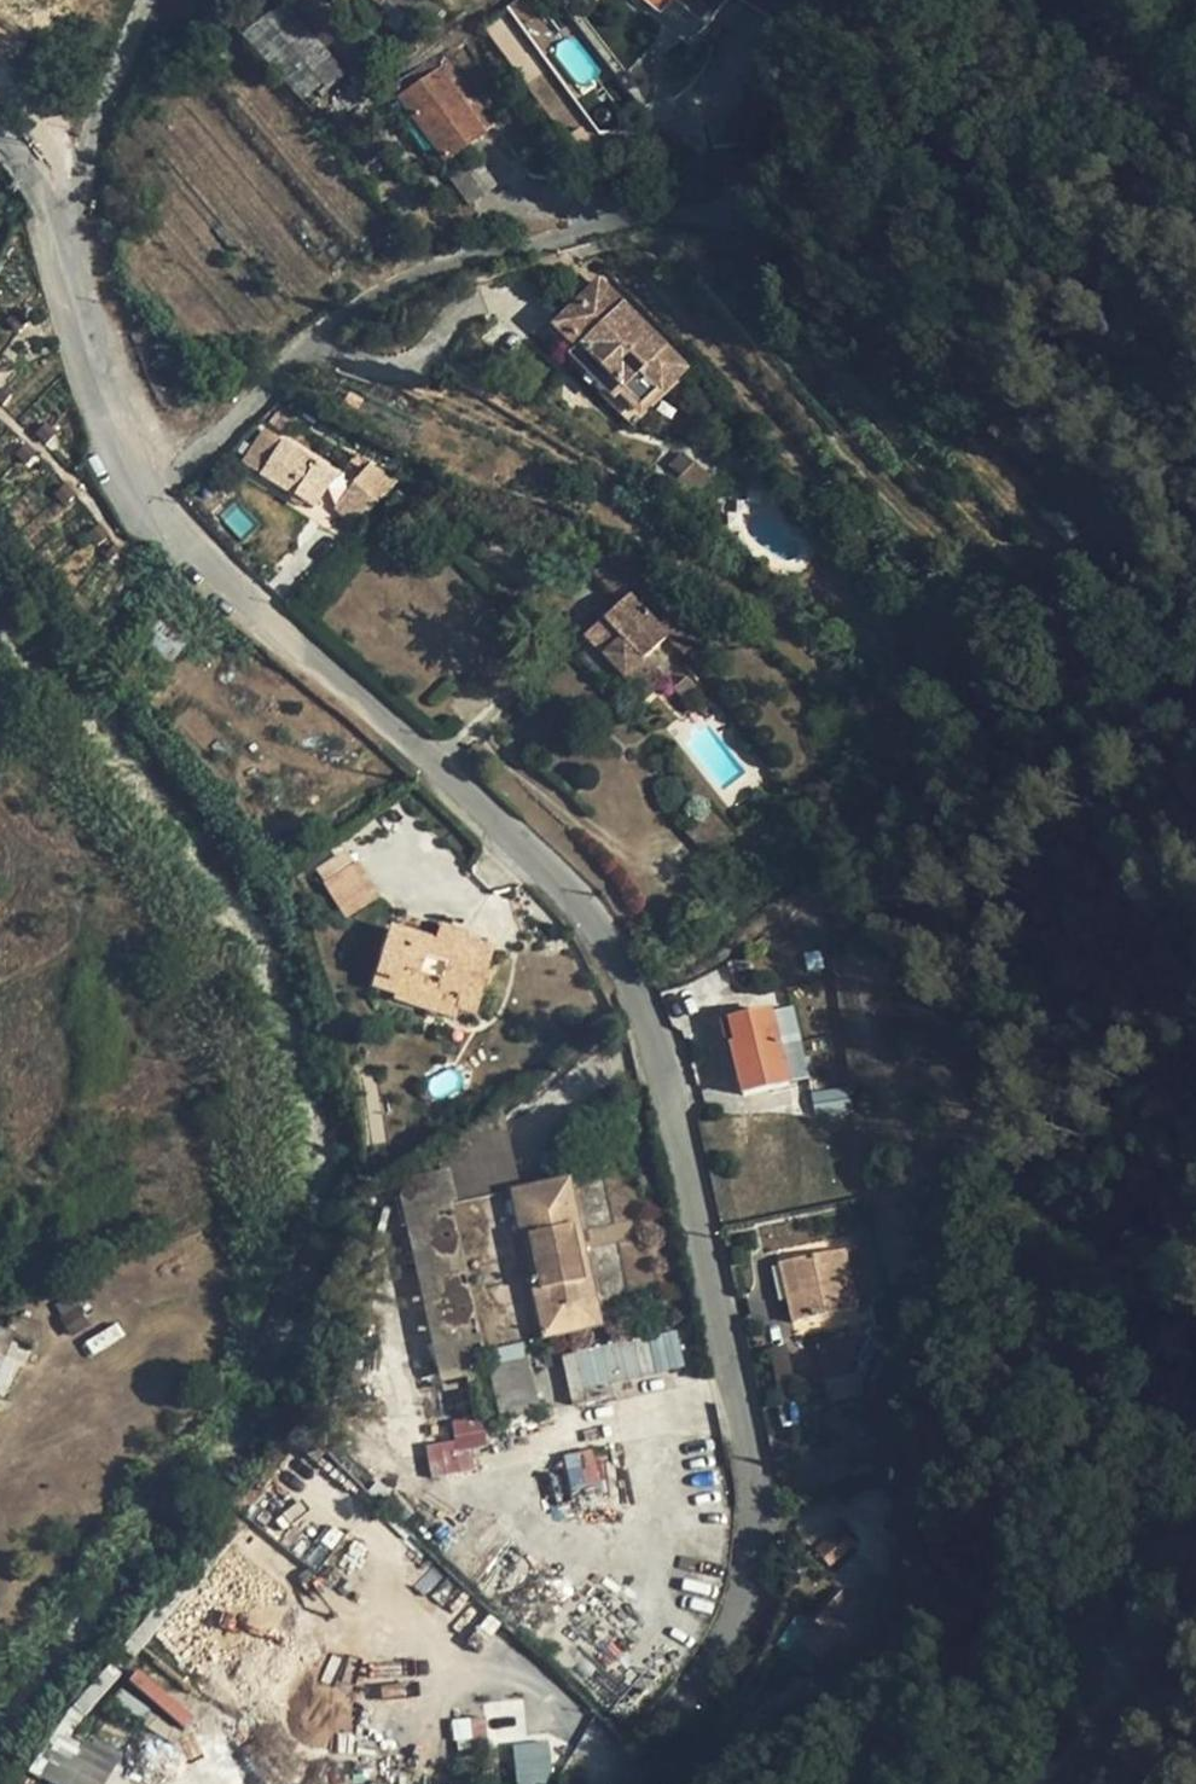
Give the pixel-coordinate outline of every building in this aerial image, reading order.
[(283,0),(277,0),(240,33),(308,109),(348,72),(283,0)] [(537,0),(518,0),(507,10),(540,56),(564,36),(537,0)] [(646,2),(661,14),(672,0),(648,0),(646,2)] [(706,25),(725,0),(676,0),(706,25)] [(767,9),(767,0),(752,0),(767,9)] [(495,123),(445,50),(392,86),(401,98),(439,71),(483,132),(495,123)] [(360,83),(370,74),(362,66),(353,76),(360,83)] [(444,159),(483,132),(439,71),(401,98),(444,159)] [(370,74),(360,83),(363,86),(373,77),(370,74)] [(687,367),(603,281),(553,331),(573,350),(618,394),(639,415),(687,367)] [(618,394),(573,350),(566,356),(611,401),(618,394)] [(278,445),(259,433),(240,461),(260,473),(278,445)] [(335,473),(282,440),(278,445),(260,473),(313,508),(335,473)] [(702,637),(648,577),(584,635),(623,677),(644,657),(667,635),(684,654),(702,637)] [(172,578),(165,584),(172,591),(178,585),(172,578)] [(664,679),(644,657),(623,677),(643,699),(664,679)] [(698,688),(687,676),(673,688),(683,700),(698,688)] [(356,866),(326,885),(345,916),(375,898),(356,866)] [(439,926),(435,942),(390,929),(371,987),(396,994),(403,970),(440,981),(438,990),(459,997),(456,1008),(458,1009),(476,1015),(494,949),(466,940),(467,934),(439,926)] [(396,994),(395,999),(455,1018),(458,1009),(456,1008),(459,997),(438,990),(440,981),(403,970),(396,994)] [(793,1006),(772,1011),(789,1084),(809,1079),(793,1006)] [(789,1084),(772,1011),(731,1021),(736,1043),(731,1045),(744,1095),(789,1084)] [(848,1086),(811,1093),(815,1111),(852,1104),(848,1086)] [(499,1108),(439,1155),(443,1172),(450,1206),(518,1191),(499,1108)] [(628,1166),(567,1180),(600,1326),(660,1314),(628,1166)] [(450,1206),(443,1172),(394,1183),(437,1375),(469,1367),(467,1356),(484,1352),(450,1206)] [(484,1352),(600,1326),(567,1180),(518,1191),(450,1206),(484,1352)] [(859,1247),(780,1264),(794,1323),(872,1305),(859,1247)] [(885,1343),(870,1335),(855,1361),(869,1369),(885,1343)] [(853,1375),(845,1340),(817,1346),(825,1382),(853,1375)] [(524,1356),(489,1364),(502,1420),(537,1412),(524,1356)] [(615,1396),(607,1360),(578,1366),(587,1402),(615,1396)] [(586,1401),(577,1366),(564,1369),(573,1405),(586,1401)] [(481,1420),(469,1367),(437,1375),(450,1427),(481,1420)] [(565,1454),(571,1488),(601,1483),(595,1449),(565,1454)] [(854,1542),(832,1519),(807,1542),(829,1566),(854,1542)] [(841,1592),(817,1623),(831,1634),(814,1655),(834,1670),(874,1616),(841,1592)] [(183,1727),(194,1715),(141,1666),(130,1678),(183,1727)] [(52,1724),(31,1776),(52,1783),(105,1783),(118,1750),(52,1724)] [(516,1783),(540,1783),(552,1783),(548,1740),(512,1743),(516,1783)]
